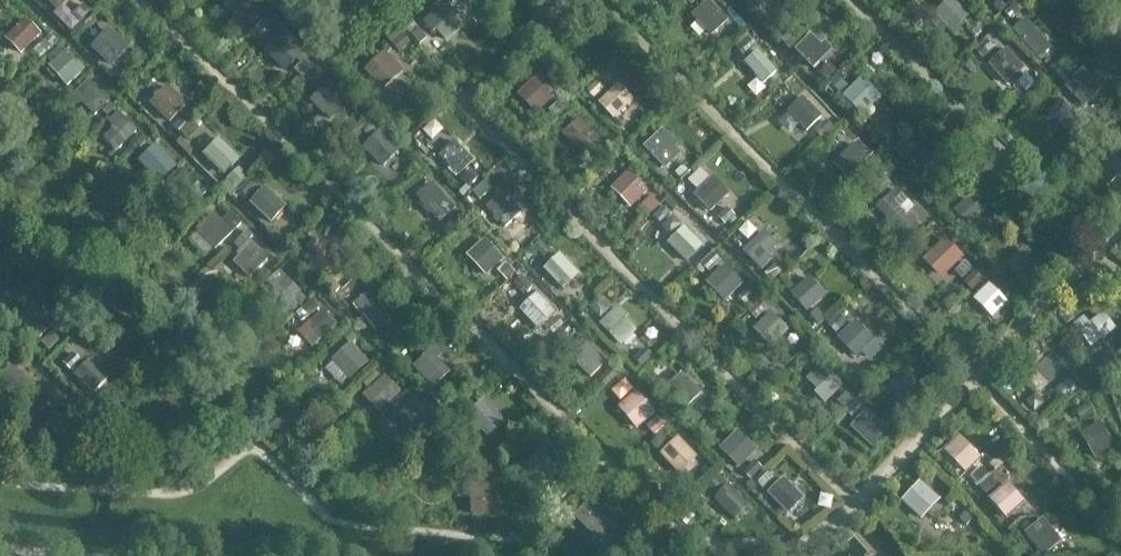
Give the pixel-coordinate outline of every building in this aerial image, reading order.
[(55,10),(65,0),(44,0),(55,10)] [(223,41),(244,19),(224,0),(220,0),(201,20),(223,41)] [(430,16),(445,38),(469,21),(458,6),(465,0),(452,0),(430,16)] [(733,17),(716,0),(707,0),(694,13),(715,35),(733,17)] [(755,9),(763,0),(745,0),(755,9)] [(968,6),(962,0),(948,0),(933,16),(946,28),(968,6)] [(0,35),(22,55),(43,33),(21,12),(0,35)] [(1020,28),(1045,55),(1055,46),(1031,18),(1020,28)] [(87,45),(109,65),(130,44),(108,23),(87,45)] [(816,30),(798,46),(817,66),(835,50),(816,30)] [(983,63),(1004,84),(1026,62),(1004,41),(983,63)] [(364,68),(385,89),(407,67),(385,46),(364,68)] [(761,48),(747,61),(768,83),(782,71),(761,48)] [(71,85),(87,69),(68,49),(52,64),(71,85)] [(253,71),(274,92),(296,70),(274,49),(253,71)] [(1064,83),(1086,103),(1107,81),(1085,60),(1064,83)] [(519,89),(541,109),(562,87),(540,67),(519,89)] [(845,93),(866,113),(885,93),(865,73),(845,93)] [(353,103),(329,74),(310,90),(334,119),(353,103)] [(596,97),(617,118),(638,96),(617,75),(596,97)] [(70,102),(92,123),(113,100),(91,80),(70,102)] [(175,120),(192,103),(172,83),(155,101),(175,120)] [(787,108),(808,129),(830,107),(808,86),(787,108)] [(1059,135),(1082,118),(1065,96),(1043,113),(1059,135)] [(125,112),(104,133),(121,150),(142,128),(125,112)] [(567,133),(585,153),(603,138),(584,117),(567,133)] [(357,149),(379,170),(400,148),(378,127),(357,149)] [(894,149),(915,170),(937,148),(915,127),(894,149)] [(647,148),(670,168),(687,149),(665,129),(647,148)] [(199,155),(221,176),(242,154),(220,133),(199,155)] [(432,156),(454,177),(475,155),(453,134),(432,156)] [(853,176),(873,155),(856,140),(837,161),(853,176)] [(133,165),(155,186),(176,164),(154,143),(133,165)] [(1107,198),(1120,184),(1120,169),(1107,155),(1085,177),(1107,198)] [(606,189),(628,210),(649,187),(628,167),(606,189)] [(695,195),(717,216),(738,194),(716,173),(695,195)] [(443,219),(459,203),(436,178),(420,194),(443,219)] [(253,200),(275,221),(292,205),(269,183),(253,200)] [(879,204),(906,230),(925,210),(898,184),(879,204)] [(491,203),(509,224),(526,210),(508,189),(491,203)] [(695,262),(717,238),(694,216),(672,241),(695,262)] [(757,219),(748,230),(756,237),(745,251),(769,270),(779,259),(771,252),(782,239),(757,219)] [(301,255),(323,275),(344,253),(323,232),(301,255)] [(460,254),(482,275),(503,253),(481,232),(460,254)] [(921,254),(943,275),(964,253),(942,232),(921,254)] [(1004,261),(1026,282),(1047,260),(1025,239),(1004,261)] [(227,263),(249,284),(270,262),(248,241),(227,263)] [(538,269),(560,290),(581,268),(559,247),(538,269)] [(971,288),(985,280),(972,258),(958,266),(971,288)] [(705,283),(727,303),(748,281),(727,261),(705,283)] [(293,310),(309,295),(284,268),(268,282),(293,310)] [(787,292),(808,313),(830,291),(808,270),(787,292)] [(976,296),(997,317),(1014,302),(992,280),(976,296)] [(545,291),(523,303),(537,327),(559,314),(545,291)] [(22,322),(44,343),(65,321),(43,300),(22,322)] [(315,347),(342,323),(321,300),(294,325),(315,347)] [(354,323),(376,344),(397,322),(375,301),(354,323)] [(602,325),(628,344),(644,324),(617,304),(602,325)] [(774,345),(793,327),(775,308),(756,326),(774,345)] [(1075,323),(1097,347),(1120,326),(1106,310),(1094,320),(1087,313),(1075,323)] [(862,317),(843,331),(868,366),(888,351),(862,317)] [(567,360),(589,381),(610,359),(588,338),(567,360)] [(325,364),(347,385),(368,363),(346,342),(325,364)] [(113,376),(79,344),(64,360),(98,392),(113,376)] [(435,346),(416,365),(437,387),(457,368),(435,346)] [(804,382),(826,403),(847,381),(825,360),(804,382)] [(1017,382),(1038,403),(1060,380),(1038,360),(1017,382)] [(882,388),(904,408),(925,386),(903,366),(882,388)] [(664,392),(686,413),(707,391),(685,370),(664,392)] [(388,372),(366,394),(384,411),(405,389),(388,372)] [(652,438),(671,424),(642,387),(623,402),(652,438)] [(845,402),(861,418),(854,424),(875,445),(893,427),(856,391),(845,402)] [(460,427),(482,447),(503,425),(481,405),(460,427)] [(384,436),(406,456),(427,434),(405,413),(384,436)] [(32,442),(54,463),(75,441),(53,420),(32,442)] [(744,468),(763,449),(741,428),(723,447),(744,468)] [(943,447),(964,468),(980,452),(959,431),(943,447)] [(654,454),(675,475),(697,453),(675,432),(654,454)] [(550,450),(532,457),(539,475),(557,468),(550,450)] [(984,464),(973,474),(991,496),(1003,487),(984,464)] [(764,492),(786,513),(807,491),(785,470),(764,492)] [(899,496),(921,517),(942,495),(920,474),(899,496)] [(1010,516),(1029,498),(1012,479),(992,498),(1010,516)] [(467,515),(497,518),(499,487),(469,485),(467,515)] [(735,510),(747,499),(735,486),(723,497),(735,510)] [(570,515),(592,536),(613,514),(592,493),(570,515)] [(1044,555),(1065,534),(1043,513),(1022,534),(1044,555)]
